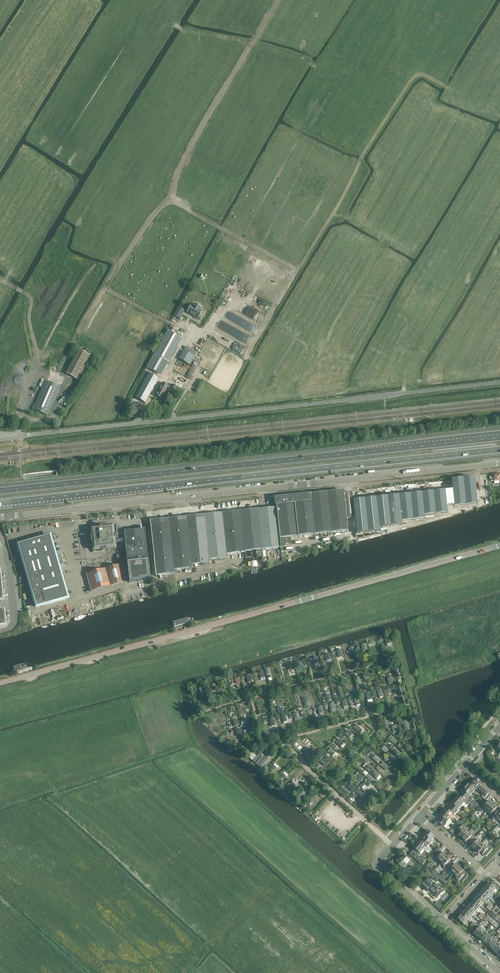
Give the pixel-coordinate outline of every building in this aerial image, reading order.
[(187,312),(198,318),(202,311),(199,310),(201,308),(200,307),(200,306),(199,305),(198,304),(197,304),(196,305),(194,304),(193,307),(191,306),(187,312)] [(185,310),(179,306),(174,316),(180,319),(185,310)] [(226,322),(217,319),(215,326),(224,329),(226,322)] [(182,338),(168,330),(154,354),(169,363),(182,338)] [(79,381),(92,357),(79,350),(66,374),(79,381)] [(178,359),(176,363),(179,365),(182,361),(189,366),(195,357),(184,350),(178,359)] [(135,398),(145,403),(158,378),(149,373),(146,371),(135,391),(138,393),(135,398)] [(47,416),(60,387),(46,380),(35,404),(34,404),(32,409),(47,416)] [(161,399),(168,386),(163,383),(156,396),(161,399)] [(173,396),(175,392),(178,387),(172,384),(168,393),(173,396)] [(492,474),(493,476),(491,477),(491,481),(493,480),(493,481),(499,481),(499,473),(492,474)] [(444,490),(353,500),(357,533),(379,530),(379,528),(401,525),(401,521),(424,518),(424,516),(447,513),(446,510),(454,509),(477,506),(475,476),(451,478),(452,488),(444,489),(444,490)] [(278,507),(277,508),(280,538),(281,538),(282,547),(291,546),(290,537),(348,531),(347,519),(343,491),(277,498),(278,507)] [(277,508),(258,510),(262,550),(281,548),(280,538),(277,508)] [(258,510),(240,511),(245,551),(262,550),(258,510)] [(240,511),(223,513),(227,554),(245,553),(245,551),(240,511)] [(223,513),(205,515),(209,560),(228,558),(227,554),(223,513)] [(205,515),(187,517),(192,565),(210,563),(209,560),(205,515)] [(187,517),(169,519),(174,570),(192,568),(192,565),(187,517)] [(169,519),(150,521),(156,575),(174,573),(169,519)] [(125,542),(124,540),(115,541),(115,539),(118,539),(118,534),(114,535),(113,526),(105,527),(104,526),(100,526),(100,527),(91,528),(92,537),(91,537),(91,542),(93,542),(94,551),(102,550),(103,551),(107,551),(107,549),(116,548),(115,543),(125,542)] [(124,540),(125,542),(127,563),(129,584),(150,578),(148,560),(145,530),(124,532),(124,540)] [(61,555),(56,556),(50,535),(18,545),(36,609),(70,599),(60,567),(64,566),(61,555)] [(91,591),(124,582),(119,564),(86,574),(91,591)] [(171,620),(173,628),(198,621),(196,613),(171,620)] [(77,645),(79,653),(101,647),(99,639),(77,645)] [(9,665),(11,672),(35,666),(33,658),(9,665)] [(336,753),(331,748),(328,752),(333,756),(336,753)] [(270,760),(261,752),(252,761),(262,770),(270,760)] [(396,757),(391,752),(388,756),(393,760),(396,757)] [(381,760),(381,759),(376,755),(372,759),(377,763),(379,761),(380,762),(381,760)] [(327,762),(323,758),(319,761),(324,766),(327,762)] [(363,765),(369,772),(372,769),(367,762),(363,765)] [(269,770),(269,771),(271,772),(273,773),(277,768),(274,765),(269,770)] [(360,782),(360,781),(361,782),(364,778),(359,774),(356,777),(358,779),(358,780),(360,782)] [(487,791),(474,779),(473,778),(466,786),(473,792),(476,789),(477,790),(479,789),(484,794),(482,796),(484,799),(489,794),(487,792),(487,791)] [(288,787),(288,788),(291,790),(296,785),(292,782),(288,787)] [(473,792),(466,786),(463,790),(465,791),(462,794),(471,802),(473,799),(470,796),(473,792)] [(357,791),(362,797),(365,795),(360,789),(357,791)] [(297,795),(297,796),(299,797),(301,798),(305,793),(301,790),(297,795)] [(471,802),(462,794),(460,797),(458,795),(455,799),(462,805),(464,803),(467,805),(471,802)] [(462,805),(455,799),(451,803),(453,804),(451,807),(457,813),(460,810),(458,809),(462,805)] [(485,813),(493,804),(490,801),(488,802),(486,800),(480,806),(478,808),(477,810),(479,811),(480,812),(482,812),(483,812),(485,813)] [(494,805),(493,804),(485,813),(486,814),(488,811),(491,814),(490,815),(493,818),(498,812),(495,809),(497,807),(494,805)] [(457,813),(451,807),(449,809),(447,808),(443,812),(450,818),(453,815),(454,816),(457,813)] [(450,818),(443,812),(440,815),(442,816),(438,821),(444,827),(448,822),(447,821),(450,818)] [(463,825),(457,831),(460,834),(459,835),(463,839),(468,832),(465,829),(466,828),(463,825)] [(435,837),(428,831),(424,834),(426,836),(424,839),(430,844),(433,842),(431,841),(435,837)] [(468,832),(463,839),(466,842),(468,840),(471,842),(476,836),(473,834),(472,835),(468,832)] [(476,836),(471,842),(473,845),(472,847),(475,850),(481,843),(478,840),(479,839),(476,836)] [(430,844),(424,839),(422,841),(420,839),(416,843),(423,849),(426,846),(427,847),(430,844)] [(423,849),(416,843),(413,847),(415,848),(412,851),(414,852),(411,855),(422,865),(425,867),(427,865),(425,863),(425,861),(419,857),(421,854),(420,853),(423,849)] [(481,843),(475,850),(479,853),(481,852),(483,854),(484,853),(487,856),(493,849),(490,846),(489,848),(486,845),(485,847),(481,843)] [(442,854),(439,852),(433,858),(436,861),(437,860),(441,863),(447,856),(444,853),(442,854)] [(411,867),(414,864),(407,858),(408,857),(405,854),(401,859),(400,858),(396,862),(404,869),(408,865),(411,867)] [(451,859),(447,856),(441,863),(444,866),(443,867),(446,870),(452,863),(449,861),(451,859)] [(455,866),(452,863),(446,870),(449,872),(450,871),(454,874),(460,867),(456,864),(455,866)] [(463,870),(460,867),(454,874),(457,877),(456,878),(459,881),(460,880),(462,882),(468,875),(466,873),(465,874),(462,872),(463,870)] [(445,884),(447,881),(435,869),(432,872),(445,884)] [(428,878),(427,880),(422,886),(428,891),(429,890),(434,895),(437,892),(438,892),(441,889),(435,883),(434,884),(428,878)] [(489,882),(485,887),(492,893),(496,888),(489,882)] [(492,893),(485,887),(481,891),(488,897),(492,893)] [(488,897),(481,891),(478,896),(484,902),(488,897)] [(484,902),(478,896),(474,900),(480,906),(484,902)] [(480,906),(474,900),(470,905),(476,911),(480,906)] [(476,911),(470,905),(466,909),(472,915),(476,911)] [(472,915),(466,909),(462,914),(468,920),(472,915)] [(468,920),(462,914),(458,918),(464,924),(468,920)] [(492,924),(495,920),(488,915),(484,920),(487,922),(488,921),(490,922),(488,924),(490,926),(492,924)] [(474,933),(479,938),(486,929),(485,931),(480,927),(474,933)] [(486,929),(479,938),(484,942),(489,935),(487,933),(488,931),(486,929)] [(489,935),(484,942),(488,946),(495,937),(493,935),(492,937),(489,935)] [(495,937),(488,946),(492,950),(498,943),(496,941),(497,939),(495,937)]
